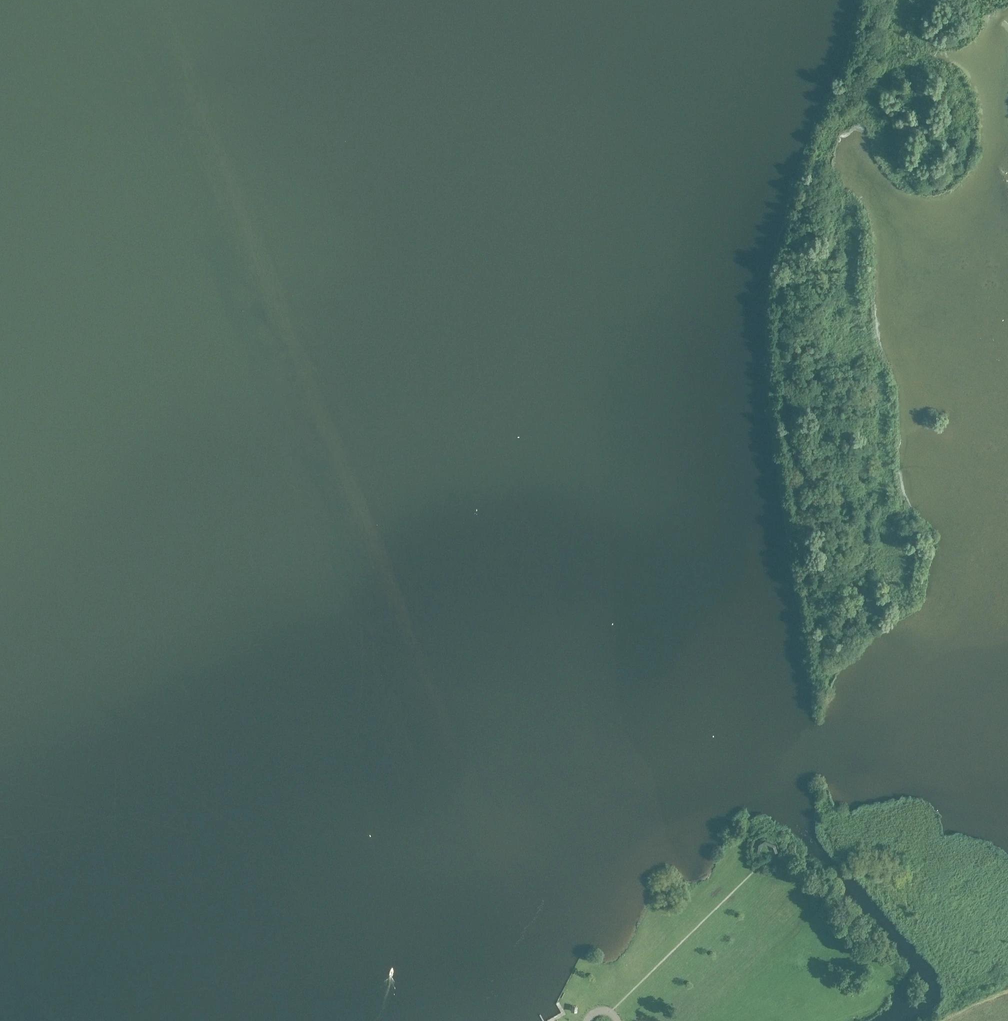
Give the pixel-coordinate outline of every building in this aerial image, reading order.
[(634,1015),(638,1018),(645,1008),(641,1005),(634,1015)]
